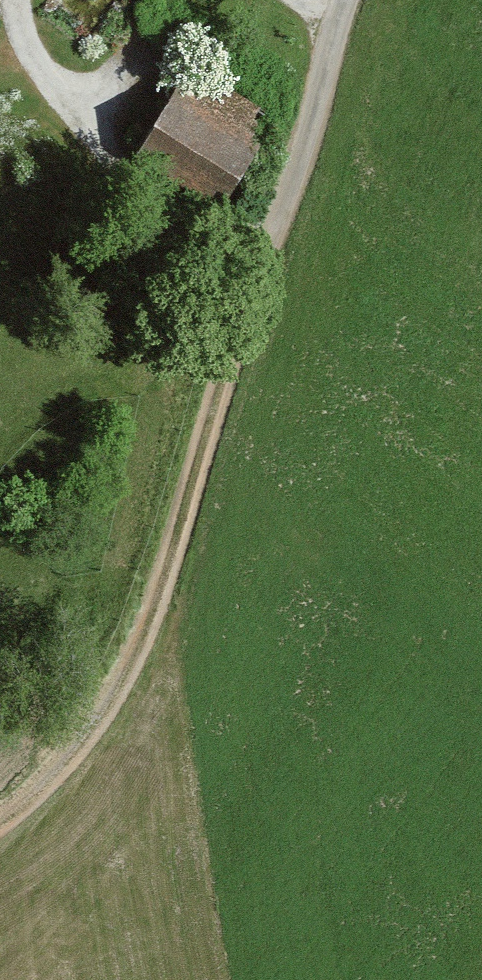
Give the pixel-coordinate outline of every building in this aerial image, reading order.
[(268,118),(194,73),(145,153),(219,198),(268,118)]
